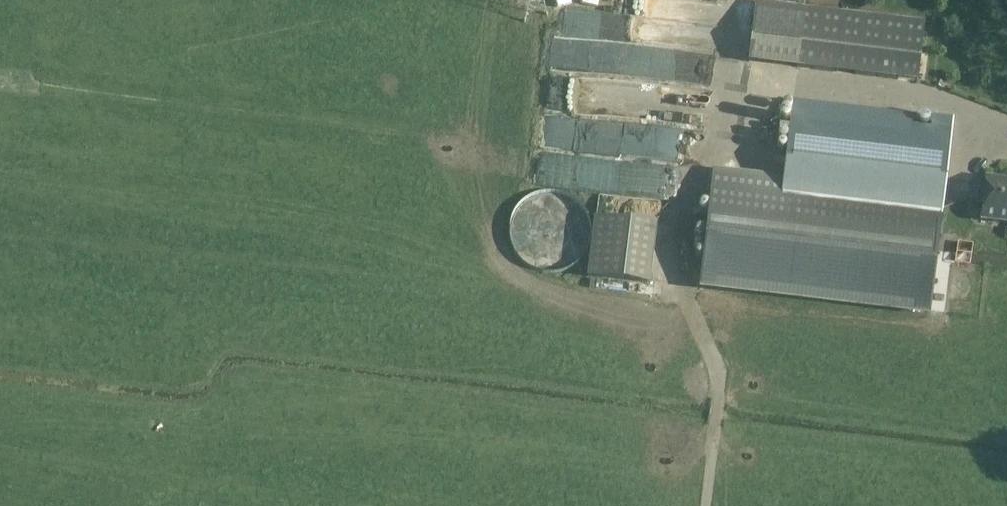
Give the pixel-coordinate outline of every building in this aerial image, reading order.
[(917,81),(924,23),(756,3),(749,62),(917,81)] [(713,181),(701,284),(930,310),(951,130),(911,126),(913,116),(793,102),(783,189),(713,181)] [(1006,223),(1006,181),(986,179),(981,220),(1006,223)] [(596,217),(589,277),(649,284),(656,224),(596,217)]
